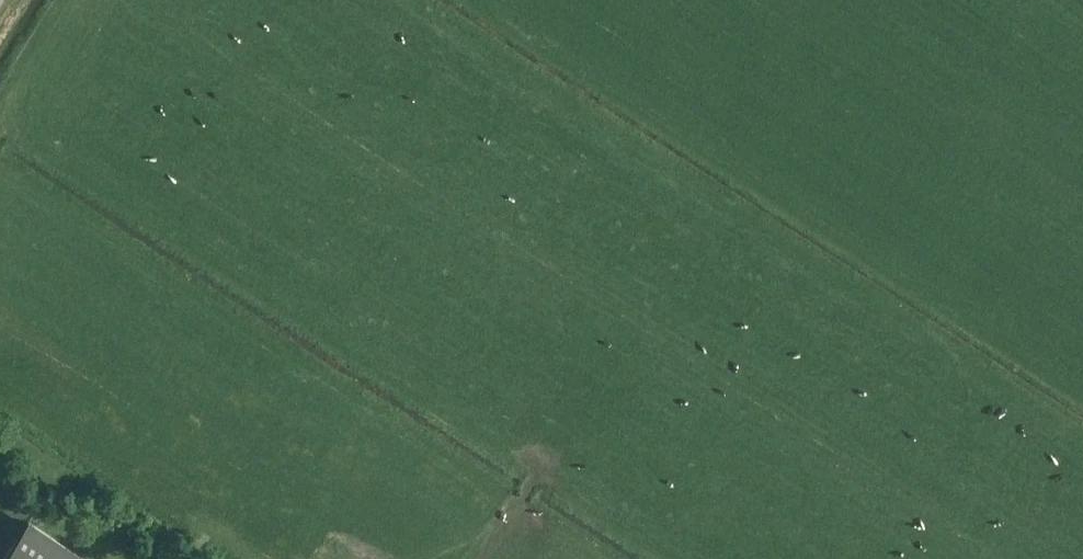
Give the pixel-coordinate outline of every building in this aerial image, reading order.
[(30,523),(6,558),(84,558),(30,523)]
